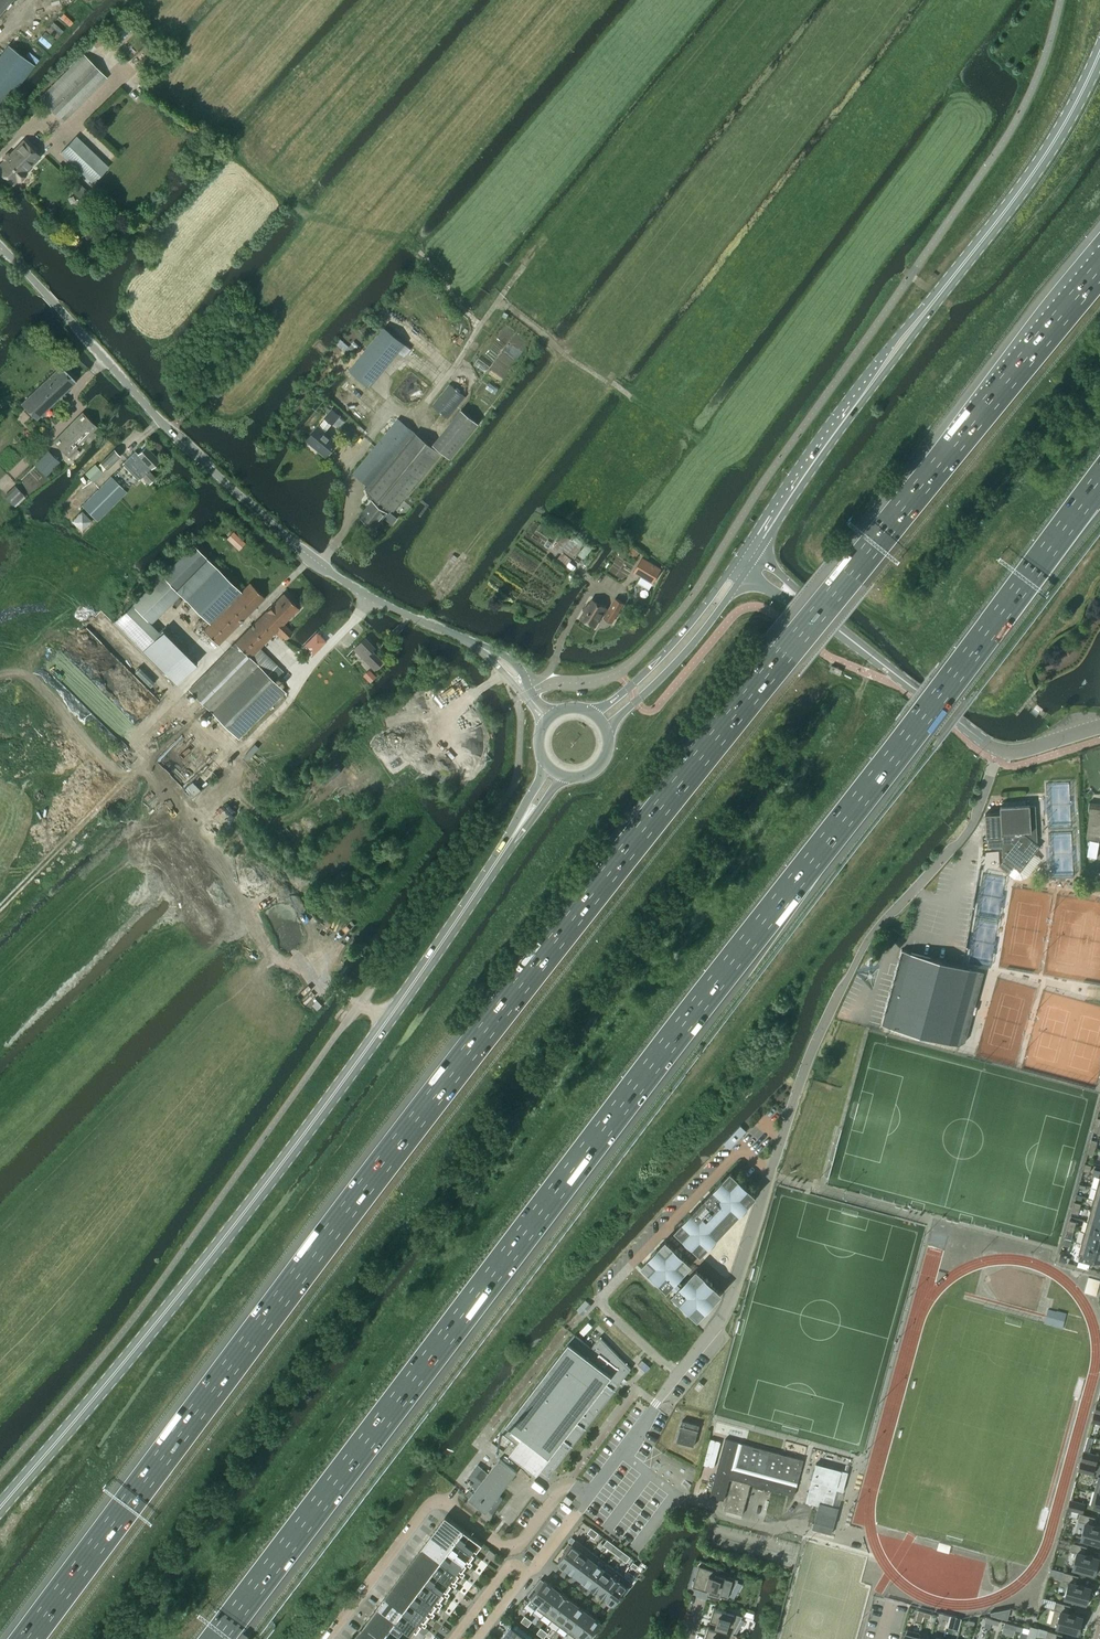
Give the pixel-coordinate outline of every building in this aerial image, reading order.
[(13,0),(0,0),(0,14),(13,0)] [(0,109),(34,65),(9,46),(0,58),(0,109)] [(62,121),(106,78),(83,54),(39,98),(62,121)] [(93,183),(108,167),(76,136),(60,153),(93,183)] [(0,165),(0,173),(12,184),(17,180),(19,181),(26,173),(25,172),(40,156),(24,140),(0,165)] [(79,183),(72,190),(77,196),(79,198),(87,191),(79,183)] [(384,327),(349,370),(370,387),(405,344),(384,327)] [(343,352),(348,356),(357,345),(353,341),(343,352)] [(36,420),(76,382),(60,366),(21,404),(36,420)] [(448,418),(465,397),(450,384),(432,405),(448,418)] [(461,409),(433,444),(451,458),(479,424),(461,409)] [(332,424),(339,416),(332,410),(325,418),(332,424)] [(88,444),(96,434),(92,431),(96,427),(82,413),(53,441),(68,456),(84,440),(88,444)] [(394,510),(440,453),(416,434),(398,419),(353,473),(368,486),(365,489),(372,501),(359,516),(375,528),(383,517),(392,525),(397,518),(390,512),(393,509),(394,510)] [(326,456),(337,443),(318,427),(307,440),(326,456)] [(135,451),(126,460),(122,464),(138,480),(142,476),(149,483),(155,478),(148,471),(159,460),(146,447),(138,454),(135,451)] [(71,460),(79,452),(76,448),(68,457),(71,460)] [(45,476),(59,462),(47,450),(33,464),(45,476)] [(107,469),(120,456),(114,450),(97,466),(95,464),(85,473),(93,482),(103,473),(102,471),(105,468),(107,469)] [(111,476),(82,505),(97,521),(127,492),(111,476)] [(14,485),(3,496),(13,506),(24,495),(14,485)] [(553,530),(549,536),(556,540),(560,534),(553,530)] [(564,534),(554,547),(562,553),(557,559),(566,567),(584,543),(573,535),(570,538),(564,534)] [(587,543),(578,555),(584,559),(593,548),(587,543)] [(193,544),(162,575),(181,594),(186,599),(186,600),(209,623),(240,592),(217,568),(193,544)] [(633,547),(629,552),(636,557),(640,552),(633,547)] [(642,558),(633,572),(643,577),(652,583),(661,569),(642,558)] [(218,645),(265,598),(249,583),(203,630),(218,645)] [(285,639),(292,632),(283,624),(298,608),(283,593),(235,642),(235,643),(188,690),(237,738),(284,690),(267,674),(276,665),(259,648),(275,632),(281,639),(283,637),(285,639)] [(612,623),(624,603),(616,598),(608,610),(605,608),(606,608),(592,599),(580,618),(594,627),(602,614),(605,616),(604,618),(612,623)] [(126,611),(114,623),(142,651),(154,639),(126,611)] [(302,646),(309,653),(311,656),(326,641),(320,636),(319,634),(316,632),(302,646)] [(375,670),(383,662),(372,650),(375,647),(365,637),(354,649),(375,670)] [(832,666),(830,671),(840,675),(842,670),(832,666)] [(371,671),(365,677),(370,683),(376,677),(371,671)] [(1089,802),(1088,811),(1099,813),(1099,804),(1089,802)] [(1000,813),(985,814),(987,837),(988,848),(1002,847),(1002,857),(1004,858),(999,865),(1009,873),(1014,866),(1020,870),(1032,855),(1029,852),(1035,844),(1037,841),(1036,806),(1030,806),(1030,805),(1000,806),(1000,813)] [(1099,839),(1099,815),(1090,814),(1086,839),(1099,841),(1099,839)] [(1097,858),(1099,842),(1091,841),(1088,856),(1097,858)] [(991,877),(993,863),(980,862),(978,875),(991,877)] [(1074,880),(1073,885),(1076,889),(1079,890),(1081,881),(1074,880)] [(888,950),(901,934),(893,928),(880,943),(888,950)] [(901,950),(881,1025),(958,1045),(965,1041),(973,1013),(975,1014),(977,1006),(975,1006),(984,972),(901,950)] [(1090,1172),(1092,1165),(1085,1163),(1083,1170),(1090,1172)] [(740,1181),(730,1172),(721,1182),(720,1181),(715,1186),(716,1187),(690,1214),(689,1213),(684,1219),(685,1220),(676,1229),(686,1238),(685,1239),(690,1245),(691,1243),(700,1252),(709,1243),(710,1244),(716,1238),(715,1237),(723,1228),(722,1227),(724,1225),(725,1226),(726,1225),(727,1225),(728,1225),(728,1224),(729,1224),(729,1223),(729,1222),(730,1221),(729,1220),(731,1219),(732,1219),(740,1210),(741,1211),(747,1206),(746,1205),(754,1195),(745,1186),(746,1185),(741,1180),(740,1181)] [(1094,1199),(1090,1210),(1099,1213),(1099,1201),(1094,1199)] [(1078,1214),(1080,1207),(1073,1205),(1071,1213),(1078,1214)] [(1090,1210),(1087,1221),(1099,1224),(1099,1213),(1090,1210)] [(1074,1229),(1076,1222),(1069,1220),(1067,1227),(1074,1229)] [(1087,1221),(1084,1232),(1099,1236),(1099,1224),(1087,1221)] [(1084,1232),(1081,1242),(1099,1248),(1099,1236),(1084,1232)] [(675,1250),(665,1241),(657,1250),(656,1249),(650,1255),(651,1256),(643,1265),(652,1274),(651,1275),(656,1280),(657,1279),(667,1288),(690,1264),(680,1255),(681,1254),(676,1249),(675,1250)] [(1081,1242),(1078,1254),(1080,1254),(1079,1261),(1091,1264),(1093,1258),(1099,1260),(1099,1248),(1081,1242)] [(1065,1262),(1067,1255),(1060,1253),(1058,1260),(1065,1262)] [(705,1279),(696,1270),(673,1294),(683,1303),(682,1304),(687,1309),(688,1308),(697,1317),(706,1308),(707,1309),(713,1303),(712,1302),(720,1293),(711,1284),(712,1283),(706,1278),(705,1279)] [(588,1322),(580,1331),(584,1335),(593,1326),(588,1322)] [(591,1348),(584,1342),(574,1335),(500,1431),(517,1444),(509,1455),(536,1476),(540,1470),(549,1476),(621,1383),(620,1382),(631,1368),(599,1337),(591,1348)] [(641,1360),(637,1364),(645,1371),(645,1372),(650,1367),(649,1367),(647,1364),(645,1363),(641,1360)] [(699,1391),(703,1384),(699,1381),(694,1387),(699,1391)] [(1094,1412),(1091,1421),(1099,1424),(1099,1413),(1094,1412)] [(693,1446),(699,1425),(682,1420),(676,1441),(693,1446)] [(714,1439),(708,1463),(714,1464),(720,1441),(714,1439)] [(729,1479),(732,1479),(750,1484),(794,1496),(797,1482),(803,1460),(754,1447),(742,1443),(725,1439),(716,1472),(730,1476),(730,1478),(729,1479)] [(1096,1465),(1098,1455),(1083,1451),(1080,1461),(1096,1465)] [(517,1472),(499,1458),(488,1473),(481,1467),(474,1476),(481,1481),(464,1503),(489,1522),(492,1518),(492,1517),(492,1516),(492,1515),(493,1514),(502,1498),(499,1495),(517,1472)] [(1093,1474),(1096,1465),(1080,1461),(1078,1470),(1093,1474)] [(806,1501),(813,1504),(818,1505),(819,1505),(819,1502),(832,1505),(836,1489),(843,1491),(848,1472),(816,1463),(806,1501)] [(730,1476),(716,1472),(710,1496),(723,1500),(729,1479),(730,1476)] [(742,1514),(750,1484),(732,1479),(724,1510),(742,1514)] [(1094,1491),(1090,1505),(1099,1508),(1099,1510),(1099,1492),(1094,1491)] [(569,1505),(572,1500),(566,1495),(563,1500),(569,1505)] [(1082,1513),(1085,1504),(1070,1500),(1067,1508),(1082,1513)] [(817,1511),(812,1528),(818,1530),(817,1532),(821,1533),(822,1531),(831,1533),(838,1507),(832,1505),(819,1502),(819,1505),(818,1505),(817,1511)] [(1093,1524),(1095,1517),(1080,1513),(1078,1521),(1085,1523),(1081,1538),(1093,1541),(1093,1542),(1099,1544),(1099,1526),(1093,1524)] [(456,1540),(464,1530),(463,1529),(464,1529),(446,1516),(438,1526),(456,1540)] [(449,1550),(453,1545),(456,1540),(438,1526),(430,1536),(449,1550)] [(464,1530),(456,1540),(462,1544),(472,1551),(474,1548),(477,1550),(482,1543),(464,1530)] [(430,1536),(423,1546),(441,1560),(445,1555),(449,1550),(430,1536)] [(566,1568),(583,1545),(575,1539),(570,1546),(568,1544),(564,1550),(566,1551),(558,1562),(566,1568)] [(1096,1574),(1099,1561),(1093,1559),(1093,1556),(1085,1554),(1087,1546),(1072,1542),(1070,1550),(1077,1553),(1073,1567),(1085,1570),(1085,1571),(1096,1574)] [(449,1550),(454,1554),(464,1562),(464,1561),(467,1558),(469,1560),(475,1553),(472,1551),(462,1544),(459,1549),(453,1545),(449,1550)] [(574,1574),(591,1551),(583,1545),(566,1568),(574,1574)] [(434,1570),(438,1565),(441,1560),(423,1546),(415,1556),(434,1570)] [(490,1557),(493,1552),(489,1549),(485,1554),(490,1557)] [(582,1580),(599,1557),(591,1551),(574,1574),(582,1580)] [(441,1560),(447,1564),(456,1572),(457,1571),(459,1568),(462,1570),(467,1563),(464,1561),(464,1562),(454,1554),(451,1559),(445,1555),(441,1560)] [(415,1556),(408,1566),(426,1580),(430,1575),(434,1570),(415,1556)] [(590,1586),(607,1563),(599,1557),(582,1580),(585,1583),(584,1584),(588,1587),(589,1586),(590,1586)] [(482,1567),(486,1562),(482,1559),(478,1564),(482,1567)] [(598,1592),(615,1569),(607,1563),(590,1586),(598,1592)] [(434,1570),(439,1574),(449,1582),(449,1581),(451,1578),(454,1580),(460,1574),(457,1571),(456,1572),(447,1564),(443,1569),(438,1565),(434,1570)] [(419,1590),(423,1585),(426,1580),(408,1566),(400,1576),(419,1590)] [(728,1598),(738,1579),(726,1575),(726,1574),(699,1566),(692,1587),(707,1591),(707,1594),(720,1597),(720,1595),(728,1598)] [(475,1577),(478,1572),(474,1569),(470,1574),(475,1577)] [(606,1598),(623,1575),(615,1569),(598,1592),(606,1598)] [(1088,1604),(1092,1591),(1084,1589),(1085,1586),(1076,1583),(1078,1576),(1064,1572),(1061,1580),(1069,1582),(1065,1596),(1077,1600),(1077,1601),(1088,1604)] [(426,1580),(432,1584),(441,1592),(441,1591),(444,1588),(447,1590),(452,1584),(449,1581),(449,1582),(439,1574),(436,1579),(430,1575),(426,1580)] [(624,1595),(628,1589),(626,1588),(631,1582),(623,1575),(606,1598),(614,1604),(622,1594),(624,1595)] [(400,1576),(393,1587),(411,1601),(415,1595),(419,1590),(400,1576)] [(467,1587),(471,1582),(466,1579),(463,1584),(467,1587)] [(536,1608),(553,1586),(545,1579),(536,1591),(534,1589),(530,1595),(532,1596),(528,1602),(536,1608)] [(444,1594),(441,1591),(441,1592),(432,1584),(428,1589),(423,1585),(419,1590),(424,1595),(434,1602),(434,1601),(436,1598),(439,1601),(444,1594)] [(556,1588),(553,1586),(536,1608),(544,1614),(561,1592),(561,1591),(562,1590),(558,1586),(556,1588)] [(393,1587),(385,1597),(404,1611),(408,1605),(411,1601),(393,1587)] [(459,1597),(463,1592),(459,1589),(455,1594),(459,1597)] [(552,1620),(569,1598),(561,1592),(544,1614),(552,1620)] [(411,1601),(417,1605),(426,1612),(429,1608),(432,1611),(437,1604),(434,1601),(434,1602),(424,1595),(421,1600),(415,1595),(411,1601)] [(396,1621),(400,1615),(404,1611),(385,1597),(377,1607),(396,1621)] [(560,1626),(577,1604),(569,1598),(552,1620),(560,1626)] [(452,1607),(456,1602),(451,1599),(447,1604),(452,1607)] [(1080,1633),(1083,1620),(1076,1618),(1077,1615),(1068,1612),(1070,1605),(1055,1601),(1052,1609),(1056,1610),(1052,1624),(1069,1629),(1068,1630),(1080,1633)] [(568,1632),(585,1609),(577,1604),(560,1626),(568,1632)] [(404,1611),(409,1615),(419,1622),(421,1618),(424,1621),(429,1614),(426,1612),(417,1605),(413,1609),(408,1605),(404,1611)] [(389,1631),(396,1621),(377,1607),(370,1617),(389,1631)] [(714,1607),(710,1620),(712,1621),(710,1627),(733,1634),(733,1633),(742,1616),(714,1607)] [(990,1612),(991,1615),(1007,1620),(1007,1619),(1010,1609),(1010,1608),(990,1612)] [(444,1617),(448,1612),(444,1609),(440,1614),(444,1617)] [(576,1638),(593,1615),(585,1609),(568,1632),(576,1638)] [(422,1624),(419,1622),(409,1615),(406,1619),(400,1615),(396,1621),(409,1631),(411,1633),(414,1629),(417,1631),(422,1624)] [(594,1634),(592,1633),(601,1622),(593,1615),(576,1638),(577,1638),(588,1638),(589,1638),(591,1638),(594,1634)] [(389,1631),(370,1617),(362,1627),(379,1638),(382,1638),(389,1631)] [(437,1628),(440,1623),(436,1619),(432,1624),(437,1628)] [(511,1625),(510,1624),(501,1637),(502,1637),(505,1638),(529,1638),(511,1625)] [(704,1638),(734,1638),(737,1635),(733,1633),(733,1634),(710,1627),(708,1626),(704,1638)] [(1028,1629),(1026,1638),(1027,1638),(1034,1638),(1035,1637),(1037,1628),(1029,1626),(1028,1629)] [(362,1627),(355,1637),(358,1638),(379,1638),(362,1627)] [(918,1637),(919,1633),(906,1629),(905,1635),(902,1635),(901,1638),(917,1638),(918,1637)] [(429,1638),(433,1633),(428,1630),(425,1635),(429,1638)] [(1062,1635),(1047,1631),(1045,1638),(1046,1638),(1061,1638),(1062,1635)]
